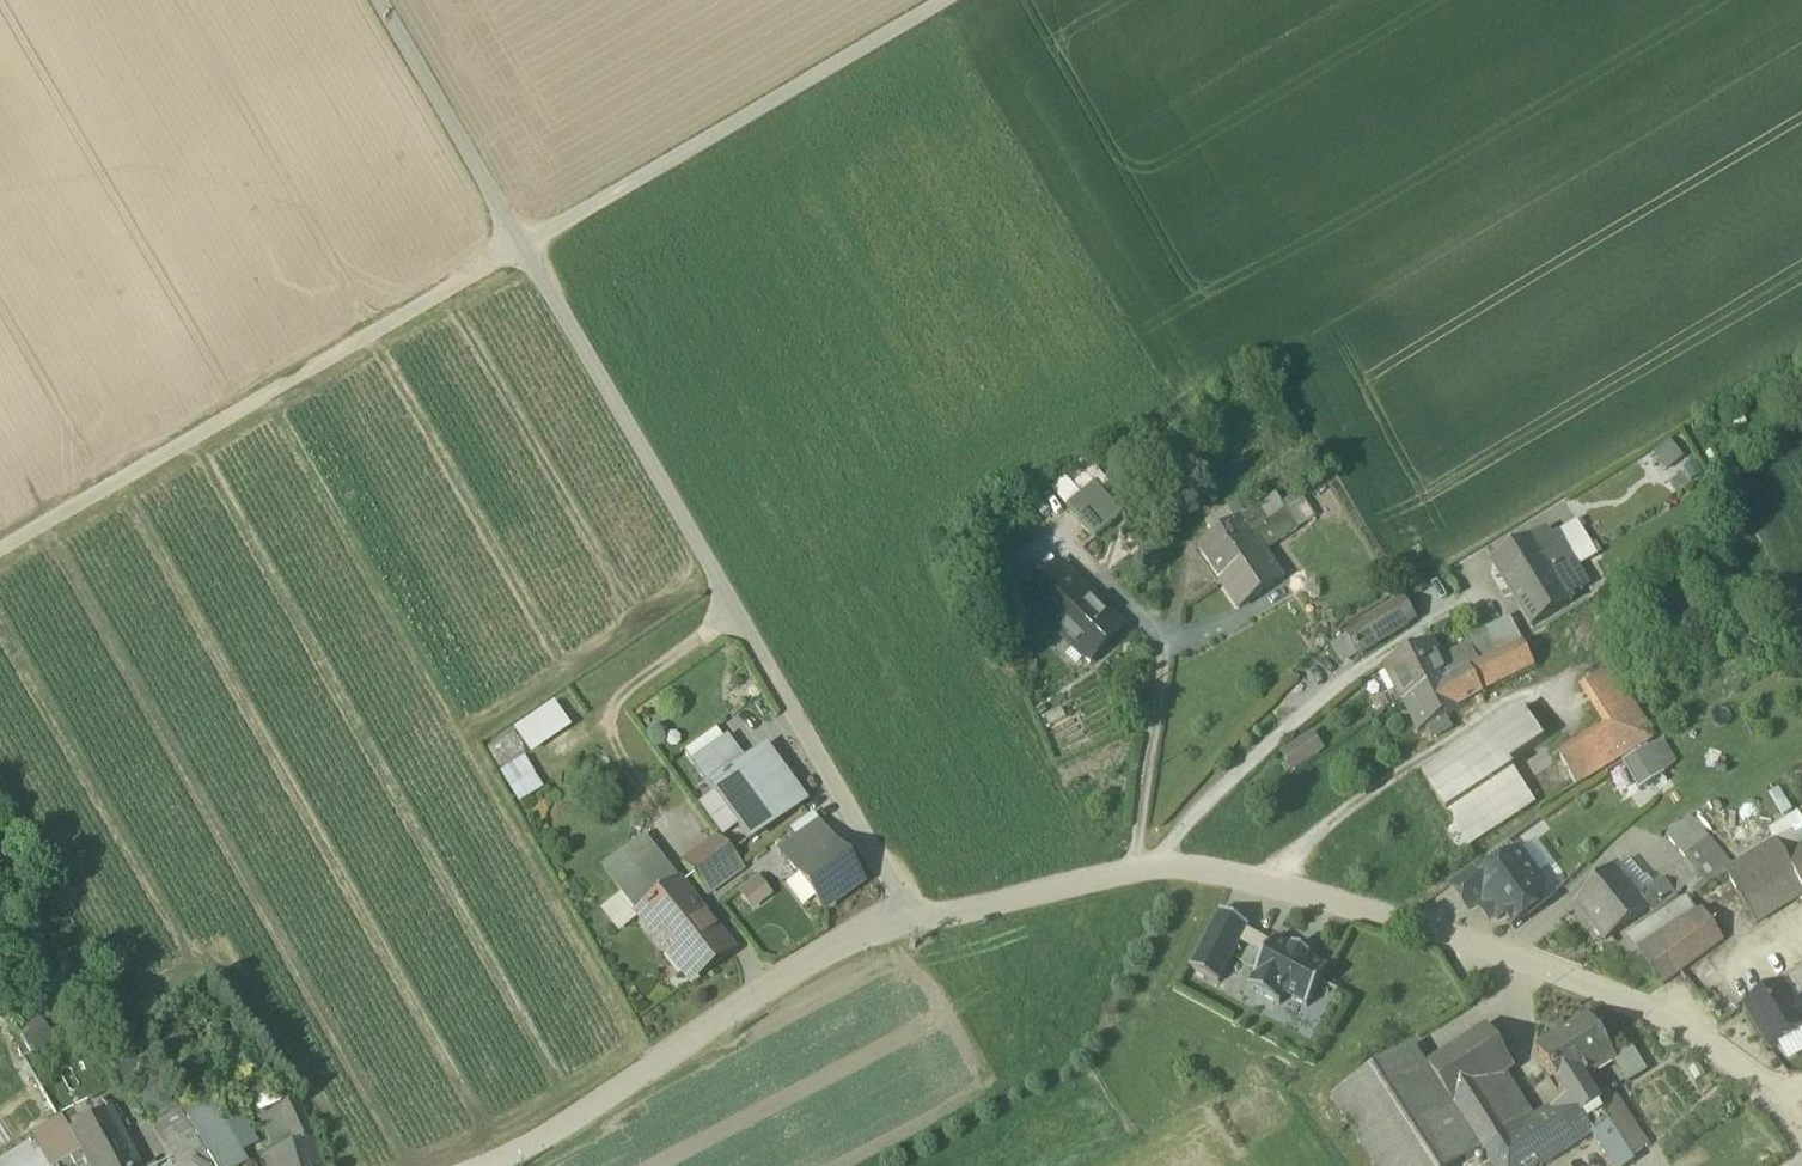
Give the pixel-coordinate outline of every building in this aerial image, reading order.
[(1675,442),(1655,451),(1664,471),(1684,462),(1675,442)] [(1067,511),(1095,542),(1123,520),(1094,487),(1067,511)] [(1250,518),(1260,531),(1281,517),(1270,500),(1245,517),(1247,519),(1250,518)] [(1306,500),(1292,510),(1304,527),(1318,517),(1306,500)] [(1202,523),(1213,539),(1221,534),(1218,530),(1232,520),(1229,515),(1239,508),(1234,501),(1202,523)] [(1242,519),(1244,522),(1247,519),(1245,517),(1239,508),(1229,515),(1232,520),(1218,530),(1221,534),(1242,519)] [(1290,531),(1281,517),(1260,531),(1262,535),(1256,540),(1262,550),(1290,531)] [(1250,518),(1247,519),(1244,522),(1253,535),(1256,540),(1262,535),(1260,531),(1250,518)] [(1199,548),(1221,581),(1242,568),(1234,557),(1237,554),(1233,549),(1253,535),(1244,522),(1242,519),(1221,534),(1213,539),(1199,548)] [(1566,538),(1578,557),(1591,549),(1578,528),(1565,536),(1566,538)] [(1534,543),(1552,573),(1570,562),(1578,557),(1566,538),(1548,548),(1539,534),(1530,539),(1533,543),(1534,543)] [(1256,540),(1253,535),(1233,549),(1237,554),(1234,557),(1242,568),(1221,581),(1240,608),(1282,579),(1262,550),(1256,540)] [(1514,597),(1553,574),(1552,573),(1534,543),(1533,543),(1495,566),(1514,597)] [(1552,573),(1553,574),(1569,601),(1587,590),(1586,588),(1583,590),(1577,580),(1580,578),(1570,562),(1552,573)] [(1025,603),(1058,636),(1072,622),(1077,627),(1099,605),(1061,566),(1025,603)] [(1571,605),(1569,601),(1553,574),(1514,597),(1533,628),(1571,605)] [(1583,590),(1586,588),(1580,578),(1577,580),(1583,590)] [(1346,637),(1359,658),(1406,629),(1404,626),(1414,619),(1404,602),(1367,624),(1368,624),(1346,637)] [(1058,636),(1088,665),(1123,628),(1099,605),(1077,627),(1072,622),(1058,636)] [(1404,626),(1406,629),(1417,623),(1414,619),(1404,626)] [(1500,629),(1512,652),(1524,646),(1523,646),(1513,623),(1500,629)] [(1470,648),(1481,667),(1499,658),(1485,633),(1467,642),(1470,648)] [(1404,706),(1453,680),(1443,662),(1433,643),(1385,668),(1404,706)] [(1469,673),(1482,697),(1535,670),(1524,646),(1512,652),(1499,658),(1481,667),(1469,673)] [(1470,648),(1443,662),(1453,680),(1469,673),(1481,667),(1470,648)] [(1578,787),(1655,741),(1610,672),(1586,687),(1613,730),(1563,762),(1578,787)] [(1482,697),(1469,673),(1453,680),(1404,706),(1419,736),(1483,700),(1482,697)] [(552,704),(512,732),(530,758),(571,730),(552,704)] [(1446,836),(1455,850),(1464,844),(1468,849),(1536,805),(1510,766),(1544,744),(1524,713),(1422,780),(1455,830),(1446,836)] [(681,750),(693,767),(722,745),(711,729),(681,750)] [(1285,757),(1295,773),(1320,757),(1309,740),(1285,757)] [(693,767),(710,790),(742,767),(725,743),(722,745),(693,767)] [(1666,743),(1649,748),(1666,777),(1677,763),(1666,743)] [(1623,764),(1640,793),(1666,777),(1649,748),(1623,764)] [(737,828),(748,843),(802,804),(764,751),(742,767),(710,790),(713,794),(737,828)] [(524,760),(499,775),(517,807),(543,791),(524,760)] [(722,839),(737,828),(713,794),(698,805),(722,839)] [(1776,845),(1801,829),(1801,818),(1799,813),(1768,832),(1776,845)] [(797,841),(811,860),(831,845),(817,826),(810,816),(789,831),(797,841)] [(1665,838),(1671,844),(1688,829),(1726,875),(1727,875),(1735,870),(1691,816),(1665,838)] [(1671,844),(1706,887),(1726,875),(1688,829),(1671,844)] [(1776,845),(1735,870),(1727,875),(1746,909),(1747,909),(1796,878),(1801,888),(1801,829),(1776,845)] [(683,863),(708,895),(731,878),(725,871),(736,863),(731,856),(729,854),(716,840),(683,863)] [(639,915),(641,917),(680,888),(644,841),(604,870),(624,896),(639,915)] [(780,853),(823,912),(860,885),(831,845),(811,860),(797,841),(780,853)] [(1536,841),(1520,853),(1538,878),(1554,867),(1536,841)] [(1509,843),(1481,863),(1490,875),(1517,855),(1509,843)] [(1459,855),(1468,849),(1464,844),(1455,850),(1459,855)] [(1505,918),(1513,928),(1529,917),(1524,910),(1542,896),(1532,883),(1538,878),(1520,853),(1517,855),(1490,875),(1482,881),(1491,894),(1483,900),(1484,901),(1499,922),(1505,918)] [(1629,860),(1617,871),(1641,898),(1655,886),(1647,876),(1645,878),(1629,860)] [(725,871),(731,878),(742,869),(736,863),(725,871)] [(1451,886),(1469,912),(1484,901),(1483,900),(1491,894),(1482,881),(1490,875),(1481,863),(1451,886)] [(1576,905),(1605,941),(1649,910),(1650,909),(1641,898),(1617,871),(1615,869),(1576,905)] [(758,878),(737,893),(751,912),(772,897),(758,878)] [(1747,909),(1757,925),(1801,897),(1801,888),(1796,878),(1747,909)] [(1649,910),(1653,915),(1675,896),(1663,880),(1655,886),(1641,898),(1650,909),(1649,910)] [(639,918),(686,979),(728,948),(681,888),(680,888),(641,917),(639,918)] [(606,910),(620,929),(639,915),(624,896),(606,910)] [(1633,973),(1663,986),(1724,942),(1703,912),(1699,916),(1688,898),(1626,937),(1629,940),(1617,948),(1633,973)] [(1221,913),(1190,970),(1218,985),(1240,945),(1247,932),(1249,928),(1221,913)] [(1247,932),(1240,945),(1265,958),(1272,945),(1247,932)] [(1293,949),(1292,951),(1274,941),(1272,945),(1265,958),(1248,990),(1279,1006),(1284,996),(1307,1008),(1328,970),(1310,961),(1311,959),(1293,949)] [(1783,986),(1782,985),(1745,1007),(1771,1051),(1779,1046),(1801,1033),(1801,975),(1783,986)] [(20,1034),(30,1056),(54,1045),(42,1020),(20,1034)] [(1570,1099),(1569,1100),(1570,1102),(1589,1090),(1583,1080),(1615,1060),(1614,1059),(1589,1020),(1570,1032),(1571,1034),(1555,1044),(1554,1042),(1539,1052),(1564,1092),(1565,1091),(1570,1099)] [(1428,1067),(1454,1108),(1503,1075),(1514,1069),(1488,1028),(1428,1067)] [(1779,1046),(1788,1063),(1801,1055),(1801,1033),(1779,1046)] [(1376,1165),(1463,1165),(1483,1153),(1454,1108),(1428,1067),(1427,1068),(1413,1047),(1332,1099),(1376,1165)] [(1615,1060),(1629,1082),(1645,1071),(1631,1049),(1614,1059),(1615,1060)] [(1513,1091),(1503,1075),(1454,1108),(1483,1153),(1484,1155),(1533,1123),(1532,1122),(1513,1091)] [(206,1158),(195,1141),(184,1122),(160,1079),(132,1095),(173,1165),(210,1165),(206,1158)] [(1589,1090),(1570,1102),(1569,1100),(1551,1111),(1550,1111),(1532,1122),(1533,1123),(1484,1155),(1492,1165),(1546,1165),(1593,1136),(1602,1151),(1620,1139),(1601,1107),(1596,1100),(1589,1090)] [(1620,1139),(1632,1157),(1647,1148),(1611,1090),(1596,1100),(1601,1107),(1620,1139)] [(295,1102),(276,1111),(292,1143),(295,1150),(314,1143),(295,1102)] [(184,1122),(195,1141),(221,1126),(220,1126),(219,1124),(210,1108),(184,1122)] [(261,1119),(275,1149),(292,1143),(276,1111),(261,1119)] [(87,1165),(135,1165),(108,1113),(70,1132),(87,1165)] [(239,1113),(219,1124),(220,1126),(231,1144),(239,1158),(259,1147),(239,1113)] [(221,1126),(195,1141),(206,1158),(231,1144),(221,1126)] [(71,1161),(78,1157),(64,1131),(32,1149),(41,1165),(62,1165),(71,1161)] [(1612,1165),(1631,1165),(1636,1163),(1632,1157),(1620,1139),(1602,1151),(1612,1165)] [(314,1143),(295,1150),(266,1159),(263,1160),(265,1165),(321,1165),(314,1143)] [(295,1150),(292,1143),(275,1149),(264,1153),(266,1159),(295,1150)] [(210,1165),(244,1165),(239,1158),(231,1144),(206,1158),(210,1165)]
